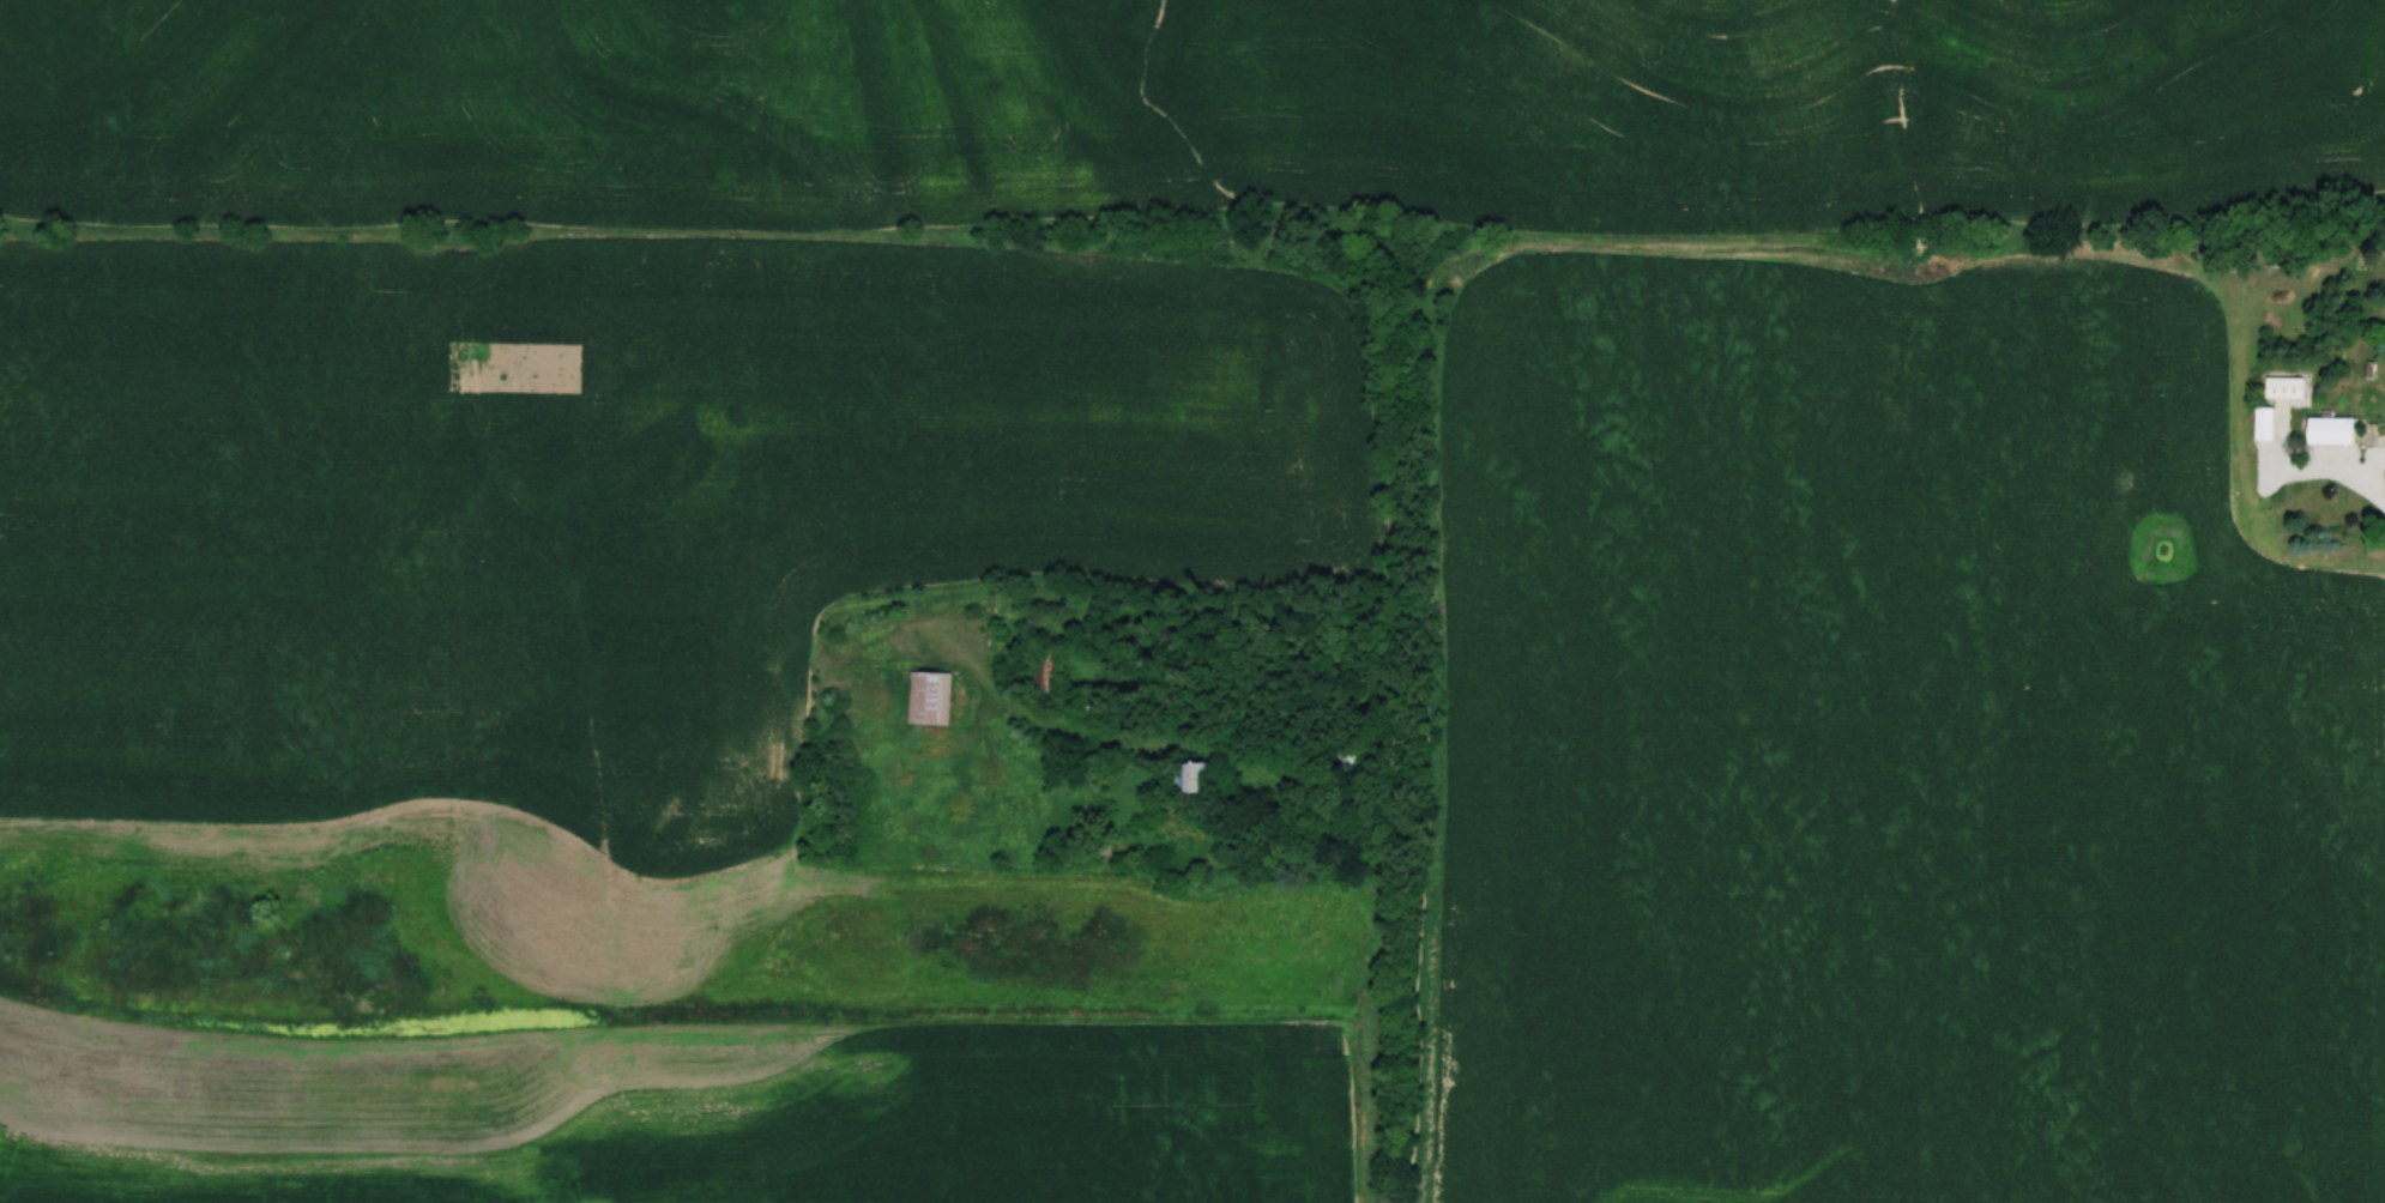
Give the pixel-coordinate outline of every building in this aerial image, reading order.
[(2266,399),(2303,399),(2303,378),(2266,378),(2266,399)] [(2256,442),(2274,442),(2274,409),(2256,409),(2256,442)] [(2352,419),(2308,419),(2308,445),(2352,445),(2352,419)] [(1036,691),(1058,691),(1058,652),(1036,652),(1036,691)] [(908,674),(907,724),(949,725),(950,674),(908,674)] [(1363,772),(1363,747),(1331,747),(1331,772),(1363,772)] [(1211,793),(1211,763),(1167,763),(1167,793),(1211,793)]
